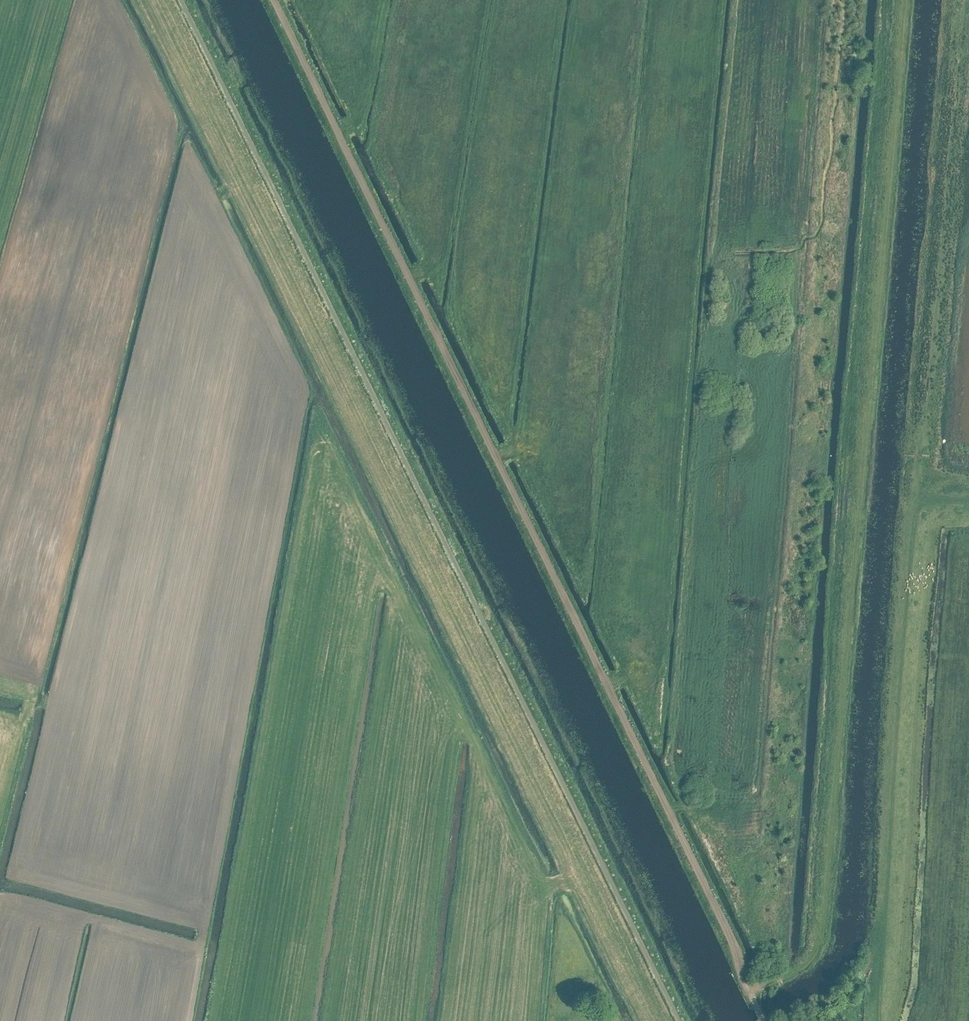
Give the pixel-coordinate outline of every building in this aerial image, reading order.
[(837,1011),(841,1018),(846,1016),(843,1009),(837,1011)] [(841,1018),(837,1011),(828,1016),(830,1020),(842,1020),(841,1018)]
